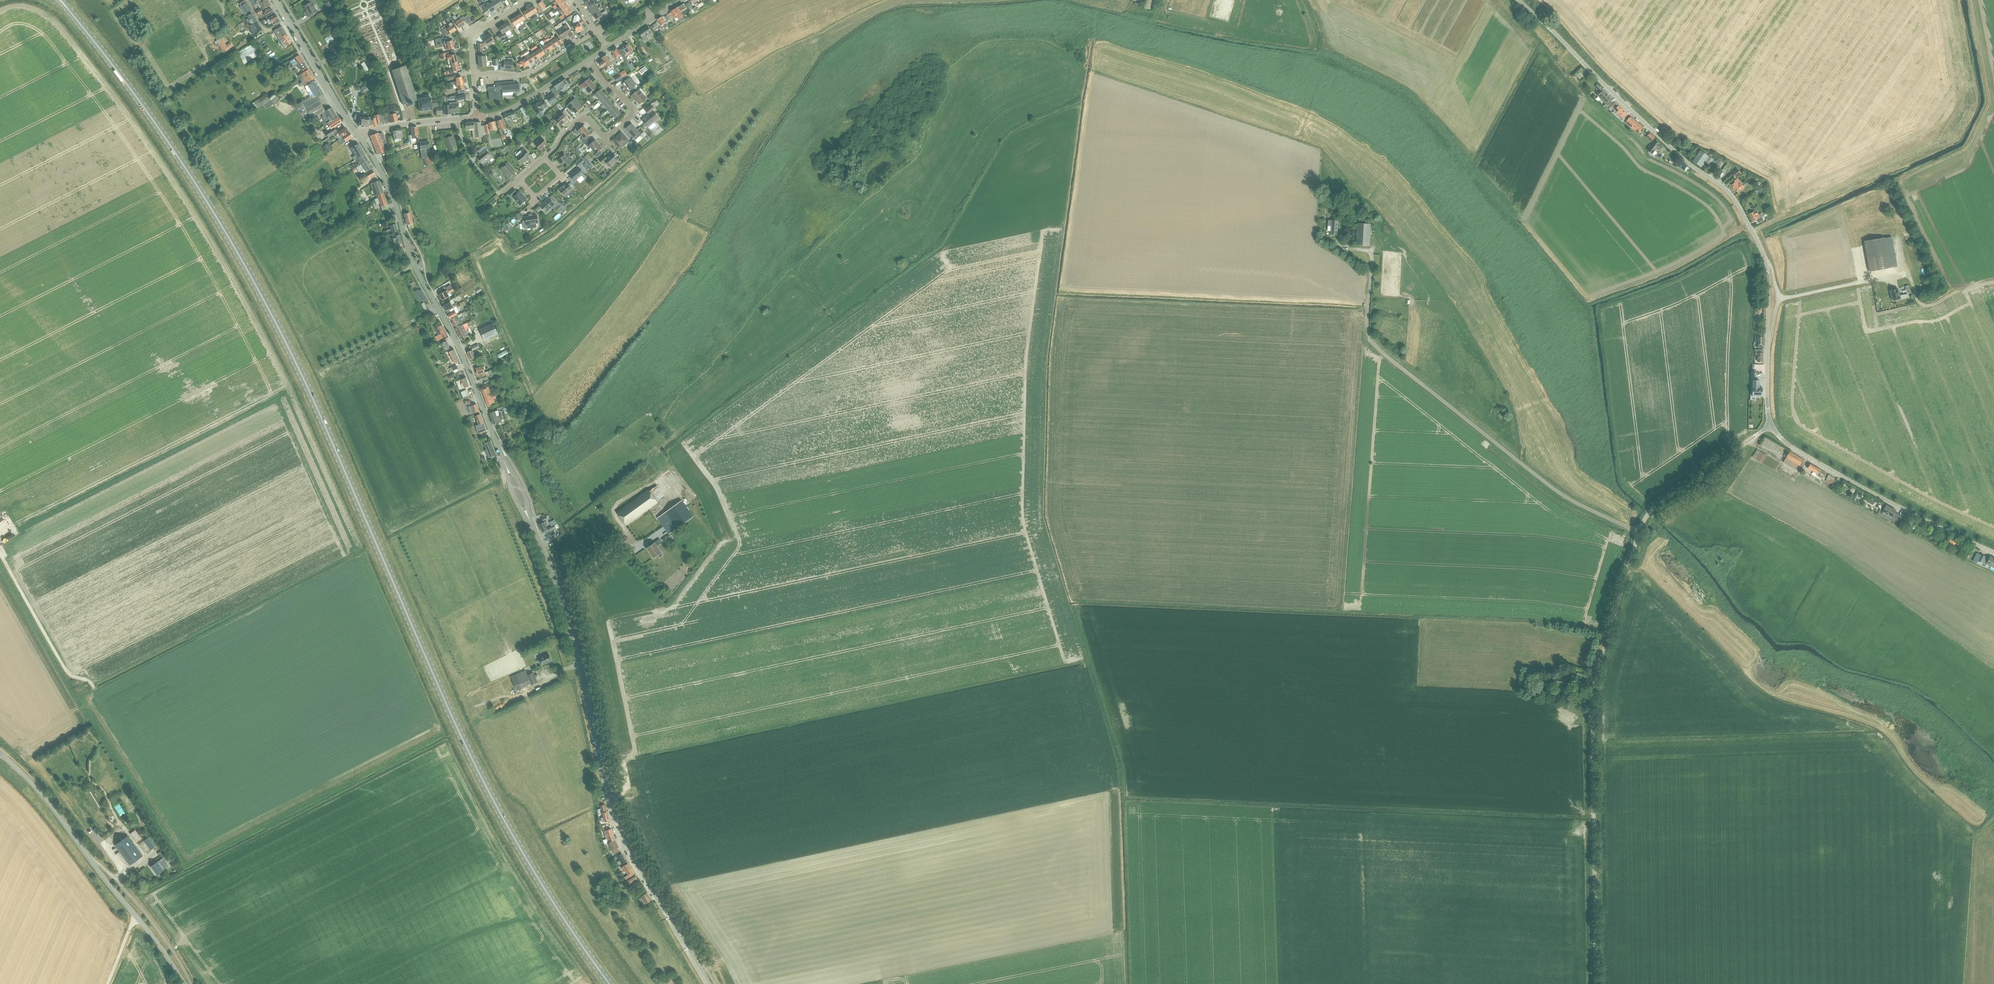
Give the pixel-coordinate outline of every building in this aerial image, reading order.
[(264,10),(271,6),(267,0),(264,0),(261,2),(259,3),(264,10)] [(305,7),(307,12),(306,12),(309,17),(317,12),(314,6),(316,4),(314,0),(308,0),(309,1),(308,1),(309,4),(305,7)] [(492,1),(493,3),(497,9),(504,5),(502,2),(505,0),(491,0),(492,1)] [(586,3),(589,9),(596,5),(592,0),(591,0),(586,3)] [(1141,6),(1151,10),(1154,0),(1143,0),(1141,6)] [(497,9),(493,3),(492,1),(490,2),(491,4),(487,6),(485,3),(481,6),(485,13),(489,11),(490,13),(497,9)] [(559,6),(557,8),(554,10),(552,11),(554,14),(558,11),(559,14),(563,11),(569,7),(565,2),(559,6)] [(241,3),(239,4),(241,7),(240,8),(244,15),(245,14),(248,19),(246,20),(247,21),(251,27),(253,25),(253,26),(258,23),(252,14),(249,16),(247,13),(251,10),(247,3),(243,6),(241,3)] [(681,17),(683,21),(685,19),(683,16),(688,12),(686,9),(683,4),(675,9),(681,17)] [(596,5),(589,9),(593,15),(599,11),(602,8),(601,6),(597,8),(596,5)] [(534,6),(529,9),(532,15),(535,13),(538,12),(534,6)] [(572,12),(569,7),(563,11),(567,16),(572,12)] [(271,9),(263,13),(265,17),(273,13),(271,9)] [(532,15),(529,9),(523,13),(527,18),(532,15)] [(681,17),(675,9),(671,12),(669,14),(672,18),(672,19),(672,20),(675,18),(674,17),(676,15),(678,19),(681,22),(683,21),(681,17)] [(601,14),(599,11),(593,15),(597,20),(598,19),(600,21),(608,16),(606,11),(601,14)] [(522,14),(516,17),(520,23),(525,20),(522,14)] [(579,17),(577,14),(574,16),(572,27),(573,27),(577,33),(583,29),(579,23),(579,17)] [(270,20),(267,21),(269,25),(272,24),(274,27),(276,26),(280,23),(276,15),(275,15),(269,19),(270,20)] [(455,15),(452,17),(456,22),(459,28),(465,25),(459,16),(457,18),(455,15)] [(520,23),(516,17),(511,20),(515,26),(520,23)] [(662,17),(657,20),(661,26),(663,29),(660,30),(662,33),(667,30),(669,29),(668,27),(668,26),(664,20),(662,17)] [(446,19),(447,21),(449,24),(448,24),(450,27),(447,29),(446,28),(442,30),(445,35),(449,32),(450,34),(456,30),(448,18),(446,19)] [(262,30),(258,23),(253,26),(253,25),(251,27),(247,21),(244,22),(248,28),(251,27),(252,29),(250,30),(253,35),(257,33),(258,33),(262,30)] [(502,33),(499,36),(502,41),(504,43),(507,42),(505,39),(507,38),(508,37),(508,36),(512,33),(510,30),(513,28),(509,22),(499,28),(502,33)] [(574,35),(567,25),(564,27),(564,28),(558,32),(562,39),(569,35),(570,37),(574,35)] [(648,26),(642,30),(643,31),(639,34),(644,41),(647,39),(646,37),(651,34),(652,35),(653,34),(648,26)] [(282,27),(274,31),(279,39),(280,42),(281,42),(284,47),(291,43),(286,34),(282,27)] [(333,33),(324,39),(327,44),(336,38),(333,33)] [(487,46),(495,41),(490,34),(483,39),(485,43),(483,44),(478,44),(479,52),(483,52),(483,47),(487,45),(487,46)] [(550,35),(552,38),(554,40),(557,46),(563,43),(559,37),(556,39),(555,36),(553,34),(552,34),(550,35)] [(217,40),(215,42),(223,53),(225,51),(233,46),(231,44),(226,47),(220,38),(217,40)] [(548,44),(547,42),(545,39),(542,40),(545,46),(543,47),(547,53),(552,50),(548,44)] [(554,40),(548,44),(552,50),(557,46),(554,40)] [(446,51),(454,49),(453,41),(447,42),(447,41),(443,42),(444,45),(447,44),(447,46),(445,46),(446,51)] [(249,43),(238,55),(245,61),(256,49),(249,43)] [(633,54),(633,52),(633,51),(629,45),(628,45),(627,45),(626,45),(626,47),(621,49),(618,50),(621,55),(622,55),(625,59),(628,57),(628,55),(630,54),(632,55),(633,54)] [(652,59),(658,56),(654,47),(648,50),(652,59)] [(541,48),(536,52),(540,58),(545,54),(541,48)] [(621,60),(618,57),(621,55),(617,48),(612,52),(614,55),(613,56),(617,62),(621,60)] [(528,50),(523,53),(524,56),(526,58),(530,64),(535,61),(531,55),(528,50)] [(540,58),(536,52),(531,55),(535,61),(540,58)] [(446,53),(440,54),(442,60),(446,59),(447,59),(447,60),(450,60),(451,64),(457,63),(456,55),(450,56),(450,54),(446,55),(446,53)] [(314,80),(308,70),(307,68),(307,67),(306,68),(304,64),(303,63),(302,62),(303,61),(301,57),(299,55),(295,58),(298,64),(297,65),(301,70),(302,69),(304,72),(300,74),(300,75),(298,76),(302,82),(298,84),(300,87),(303,85),(304,86),(308,84),(314,80)] [(513,69),(514,62),(508,62),(509,59),(505,59),(505,55),(502,55),(501,61),(505,61),(504,69),(513,69)] [(606,55),(602,58),(603,61),(600,63),(606,71),(609,69),(608,67),(612,64),(606,55)] [(1565,58),(1572,65),(1571,66),(1574,69),(1578,65),(1569,56),(1568,57),(1567,56),(1565,58)] [(526,58),(518,64),(520,67),(523,65),(524,67),(530,64),(526,58)] [(398,88),(397,88),(398,88),(399,91),(398,91),(399,92),(400,94),(399,94),(400,95),(401,97),(401,98),(402,101),(402,102),(403,104),(403,105),(404,105),(403,105),(406,104),(407,104),(407,106),(407,107),(408,107),(408,106),(409,106),(410,106),(412,105),(413,105),(414,104),(414,105),(415,105),(415,104),(414,104),(414,102),(414,101),(416,101),(417,101),(415,96),(418,95),(416,89),(414,89),(413,89),(412,87),(413,87),(413,86),(412,86),(411,84),(412,83),(411,83),(410,80),(411,80),(410,76),(409,76),(408,73),(409,72),(408,69),(407,70),(407,69),(406,67),(406,66),(405,67),(404,65),(403,65),(401,59),(398,60),(400,66),(399,67),(399,68),(392,71),(393,74),(393,75),(394,77),(394,78),(395,81),(396,85),(397,85),(398,88)] [(344,72),(358,66),(356,60),(341,66),(344,72)] [(361,64),(365,72),(369,70),(365,62),(361,64)] [(457,63),(451,64),(452,69),(444,71),(445,75),(454,73),(453,72),(459,71),(457,63)] [(1586,73),(1582,68),(1574,74),(1578,79),(1586,73)] [(449,86),(463,83),(461,77),(455,78),(456,82),(448,84),(449,86)] [(637,84),(632,79),(630,81),(629,78),(622,84),(628,92),(635,86),(637,84)] [(565,79),(560,83),(565,91),(568,89),(566,87),(569,85),(572,83),(571,82),(569,79),(567,81),(566,80),(565,79)] [(579,86),(582,89),(585,87),(589,93),(596,88),(589,79),(579,86)] [(315,98),(317,97),(323,93),(315,80),(305,87),(306,89),(306,90),(310,97),(309,98),(310,100),(315,98)] [(374,80),(360,88),(363,94),(377,85),(374,80)] [(496,86),(488,87),(489,91),(490,100),(500,99),(499,90),(502,89),(502,93),(515,91),(520,91),(519,84),(515,84),(515,83),(515,81),(514,81),(502,83),(499,83),(496,83),(496,86)] [(464,90),(463,83),(449,86),(450,90),(458,88),(458,91),(457,91),(458,94),(464,93),(464,90)] [(565,91),(560,83),(554,87),(551,89),(555,96),(559,94),(558,92),(561,90),(562,93),(565,91)] [(640,88),(638,90),(632,96),(635,99),(637,101),(639,104),(646,98),(644,95),(645,94),(640,88)] [(599,100),(605,95),(600,90),(595,95),(599,100)] [(1601,92),(1598,96),(1606,104),(1605,105),(1604,106),(1607,109),(1608,108),(1613,102),(1611,100),(1610,100),(1611,99),(1603,90),(1602,91),(1601,92)] [(257,107),(257,108),(263,104),(264,104),(270,100),(278,95),(276,91),(268,96),(267,94),(254,102),(257,107)] [(553,94),(547,98),(551,103),(557,100),(553,94)] [(423,95),(423,99),(418,99),(419,111),(420,111),(421,112),(423,112),(424,111),(432,110),(431,107),(437,107),(437,100),(431,101),(430,98),(430,95),(423,95)] [(609,99),(605,95),(599,100),(603,104),(609,99)] [(310,100),(309,98),(296,106),(306,122),(312,118),(313,119),(322,114),(325,112),(317,97),(315,98),(310,100)] [(609,99),(603,104),(607,109),(613,104),(609,99)] [(264,104),(263,104),(264,106),(266,108),(271,105),(273,104),(270,100),(264,104)] [(542,110),(548,106),(544,100),(539,103),(538,102),(532,106),(538,114),(543,110),(542,110)] [(581,107),(575,100),(567,107),(572,113),(574,110),(576,112),(581,107)] [(652,103),(655,108),(660,104),(657,100),(652,103)] [(1615,102),(1608,109),(1609,110),(1612,107),(1616,110),(1614,112),(1619,117),(1621,115),(1624,118),(1628,114),(1621,108),(1619,106),(1615,102)] [(458,112),(457,103),(449,104),(449,106),(443,106),(444,115),(448,114),(448,113),(451,113),(451,114),(458,113),(458,112)] [(613,104),(607,109),(611,114),(617,109),(613,104)] [(646,117),(642,120),(648,127),(651,130),(656,126),(654,123),(653,123),(656,121),(656,122),(660,119),(653,110),(654,109),(652,105),(645,111),(649,115),(646,117)] [(526,116),(528,114),(523,106),(520,109),(525,116),(526,116)] [(331,108),(325,112),(322,114),(323,116),(322,117),(324,121),(322,122),(324,125),(330,121),(337,117),(331,108)] [(617,109),(611,114),(615,119),(621,114),(617,109)] [(561,115),(559,117),(564,123),(568,119),(566,117),(568,115),(564,110),(562,112),(560,114),(561,115)] [(382,114),(383,122),(384,124),(385,124),(398,121),(396,111),(385,114),(382,114)] [(512,119),(510,120),(510,119),(514,117),(514,119),(516,118),(514,112),(512,113),(512,112),(504,116),(508,125),(514,122),(512,119)] [(369,128),(370,120),(370,119),(362,118),(362,115),(355,114),(355,116),(354,116),(354,119),(357,121),(358,118),(360,119),(359,126),(369,128)] [(370,120),(369,128),(377,126),(377,123),(380,123),(383,122),(382,114),(375,116),(370,117),(370,119),(370,120)] [(564,123),(559,117),(555,121),(554,119),(552,121),(556,126),(558,124),(560,126),(564,123)] [(1626,123),(1638,133),(1643,128),(1636,122),(1630,117),(1629,119),(1629,118),(1628,119),(1626,123)] [(330,121),(324,125),(327,131),(325,133),(328,137),(337,132),(334,127),(341,123),(338,118),(331,122),(330,121)] [(502,120),(497,122),(499,126),(498,126),(503,140),(506,138),(506,137),(505,136),(505,135),(506,135),(507,134),(507,133),(508,133),(508,132),(508,131),(503,119),(502,120)] [(474,122),(466,123),(467,129),(470,129),(470,130),(473,130),(473,129),(475,129),(476,138),(483,137),(487,137),(486,133),(485,125),(481,126),(480,122),(474,123),(474,122)] [(637,130),(632,123),(626,129),(636,140),(642,135),(641,135),(644,132),(640,127),(637,130)] [(574,130),(573,132),(575,134),(576,132),(578,134),(580,133),(581,135),(587,130),(583,126),(581,128),(579,126),(574,130)] [(342,137),(349,132),(345,127),(335,135),(337,137),(340,135),(342,137)] [(412,142),(416,141),(416,142),(419,142),(419,137),(418,137),(417,127),(411,128),(411,135),(408,135),(409,144),(412,144),(412,142)] [(583,137),(580,140),(584,144),(591,139),(588,136),(590,134),(587,130),(581,135),(583,137)] [(398,141),(398,139),(402,138),(401,131),(398,131),(393,132),(394,139),(395,141),(395,142),(398,141)] [(349,132),(342,137),(338,140),(342,145),(352,137),(349,132)] [(612,141),(620,149),(629,141),(622,132),(612,141)] [(378,133),(370,136),(374,145),(378,155),(386,151),(390,150),(386,140),(385,140),(383,136),(384,136),(382,133),(379,134),(378,133)] [(1650,133),(1646,137),(1651,142),(1655,138),(1650,133)] [(451,152),(458,149),(453,136),(445,139),(451,152)] [(535,144),(540,151),(548,144),(542,138),(535,144)] [(591,140),(585,145),(589,149),(591,148),(593,150),(599,144),(596,140),(593,142),(591,140)] [(428,141),(419,143),(420,145),(420,149),(422,159),(423,158),(427,166),(432,164),(428,156),(427,157),(426,148),(429,148),(428,145),(428,141)] [(1651,150),(1650,152),(1654,155),(1656,155),(1657,152),(1655,150),(1657,148),(1660,150),(1663,146),(1660,144),(1656,141),(1650,148),(1652,149),(1651,150)] [(325,146),(323,147),(327,154),(333,150),(332,149),(329,143),(325,146)] [(356,160),(365,155),(359,145),(358,143),(356,145),(350,148),(355,156),(352,157),(354,161),(356,160)] [(603,148),(599,144),(593,150),(596,154),(595,155),(597,158),(602,153),(600,151),(603,148)] [(524,148),(521,150),(522,152),(516,158),(522,164),(528,159),(527,158),(530,155),(524,148)] [(482,157),(478,159),(483,165),(485,164),(486,165),(487,165),(491,162),(490,160),(493,157),(490,154),(490,155),(487,152),(488,151),(486,149),(480,154),(482,157)] [(1701,151),(1694,161),(1701,166),(1704,162),(1705,161),(1706,162),(1710,165),(1713,167),(1715,164),(1719,167),(1723,162),(1718,159),(1716,162),(1714,160),(1701,151)] [(610,167),(618,159),(613,153),(607,158),(605,156),(599,160),(603,164),(605,162),(610,167)] [(558,160),(557,161),(560,164),(561,163),(565,168),(571,163),(572,163),(571,162),(573,161),(571,158),(569,160),(565,154),(558,160)] [(356,163),(351,166),(353,170),(356,168),(368,160),(365,155),(357,160),(356,160),(357,160),(358,163),(357,164),(356,163)] [(585,157),(583,159),(589,166),(591,164),(585,157)] [(578,167),(585,162),(582,158),(576,164),(578,167)] [(373,168),(368,160),(356,168),(359,172),(364,168),(366,172),(360,176),(364,183),(375,176),(371,169),(373,168)] [(511,171),(514,168),(508,162),(505,164),(506,165),(504,168),(503,167),(501,169),(500,169),(502,172),(508,179),(514,174),(511,171)] [(579,168),(569,176),(574,182),(578,179),(578,180),(581,177),(581,176),(584,173),(579,168)] [(1734,171),(1731,173),(1732,174),(1735,178),(1740,173),(1737,169),(1735,172),(1734,171)] [(1735,182),(1732,185),(1738,193),(1744,188),(1742,185),(1740,183),(1741,183),(1737,179),(1734,181),(1735,182)] [(377,195),(383,193),(379,181),(374,182),(370,184),(372,188),(373,191),(371,192),(372,196),(377,194),(377,195)] [(562,186),(558,189),(564,196),(567,193),(568,194),(569,195),(570,196),(573,194),(571,191),(573,190),(571,187),(567,183),(563,187),(562,186)] [(514,189),(509,194),(511,196),(512,196),(513,197),(520,205),(527,200),(520,191),(517,194),(516,192),(517,192),(514,189)] [(387,205),(383,193),(377,195),(376,195),(376,198),(374,198),(376,204),(380,203),(381,207),(387,205)] [(546,201),(540,206),(546,213),(552,208),(556,205),(549,197),(545,201),(546,201)] [(1762,213),(1760,214),(1758,215),(1757,211),(1754,212),(1754,211),(1749,214),(1752,222),(1757,220),(1759,223),(1763,221),(1762,217),(1764,216),(1762,213)] [(524,216),(520,212),(514,217),(518,221),(524,216)] [(410,213),(404,214),(407,225),(408,225),(413,223),(415,222),(414,220),(412,221),(410,213)] [(536,223),(538,223),(537,215),(533,216),(533,215),(532,214),(530,214),(529,215),(529,217),(525,217),(526,220),(524,220),(522,223),(523,227),(525,229),(537,227),(536,223)] [(1338,234),(1339,220),(1328,220),(1328,226),(1331,226),(1331,235),(1332,235),(1332,234),(1338,234)] [(391,228),(383,231),(385,237),(393,233),(392,233),(398,231),(396,223),(396,224),(390,226),(391,228)] [(1370,246),(1371,224),(1358,223),(1357,245),(1370,246)] [(399,235),(392,237),(389,238),(390,241),(393,241),(394,245),(396,244),(398,250),(403,249),(399,235)] [(1891,237),(1884,238),(1864,242),(1870,271),(1889,268),(1897,266),(1891,237)] [(452,287),(450,285),(446,288),(447,290),(439,295),(443,300),(449,296),(448,293),(449,292),(450,293),(454,290),(452,287)] [(418,290),(415,291),(421,302),(424,300),(427,298),(422,289),(419,291),(418,290)] [(1890,291),(1892,300),(1900,299),(1908,297),(1907,294),(1900,295),(1898,289),(1890,291)] [(456,305),(458,304),(456,302),(455,302),(453,299),(450,300),(451,302),(443,306),(448,314),(451,312),(450,309),(449,309),(453,307),(456,305)] [(451,312),(448,314),(451,319),(458,315),(457,313),(459,312),(456,305),(453,307),(450,309),(451,312)] [(463,317),(461,314),(458,315),(451,319),(455,326),(459,323),(460,325),(463,323),(461,319),(463,317)] [(485,340),(498,334),(493,323),(480,330),(485,340)] [(464,324),(462,325),(455,328),(460,338),(467,335),(464,328),(466,328),(464,324)] [(442,325),(438,327),(436,328),(439,334),(436,336),(439,340),(448,336),(447,334),(442,325)] [(451,348),(447,341),(442,344),(445,351),(451,348)] [(459,361),(454,349),(449,352),(454,363),(459,361)] [(473,350),(472,350),(467,352),(471,359),(476,357),(477,356),(475,351),(473,352),(473,350)] [(478,367),(476,368),(477,371),(478,374),(481,373),(482,376),(486,375),(486,376),(492,374),(490,370),(485,372),(484,369),(483,366),(484,365),(483,362),(477,364),(478,367)] [(461,380),(456,382),(460,391),(461,391),(463,390),(462,389),(465,388),(469,386),(466,378),(464,379),(461,380)] [(1753,387),(1753,396),(1762,397),(1762,388),(1759,387),(1760,381),(1753,380),(1753,387)] [(492,395),(491,392),(489,386),(487,387),(487,388),(482,390),(489,408),(496,406),(494,399),(496,398),(494,394),(492,395)] [(472,407),(469,408),(467,409),(468,412),(470,411),(472,415),(475,414),(474,413),(479,411),(476,404),(472,405),(472,407)] [(495,411),(490,413),(493,424),(494,424),(497,423),(499,422),(501,422),(499,414),(498,410),(495,411)] [(479,424),(476,425),(478,433),(486,430),(484,426),(485,426),(480,414),(476,415),(478,420),(479,424)] [(485,449),(489,458),(496,455),(490,441),(484,443),(486,449),(485,449)] [(1757,449),(1753,457),(1762,462),(1767,455),(1757,449)] [(1801,469),(1806,461),(1788,450),(1784,456),(1786,458),(1783,462),(1797,470),(1799,467),(1801,469)] [(1822,478),(1825,473),(1810,464),(1808,468),(1817,474),(1816,474),(1822,478)] [(1826,479),(1825,481),(1830,484),(1831,482),(1833,483),(1836,479),(1829,475),(1826,479)] [(656,486),(649,491),(648,490),(617,512),(626,525),(657,503),(656,502),(664,496),(656,486)] [(669,534),(693,517),(682,500),(658,518),(669,534)] [(1883,510),(1881,514),(1891,519),(1890,520),(1897,524),(1901,516),(1895,513),(1896,511),(1895,510),(1885,505),(1883,510)] [(557,524),(555,525),(548,529),(546,526),(549,525),(547,521),(540,525),(543,532),(546,531),(547,533),(556,528),(558,527),(557,524)] [(1959,547),(1961,543),(1950,538),(1948,542),(1959,547)] [(660,539),(647,548),(653,558),(662,552),(657,545),(658,544),(659,545),(662,542),(660,539)] [(1973,561),(1976,563),(1981,565),(1988,568),(1989,565),(1993,568),(1993,559),(1990,557),(1989,558),(1985,557),(1981,554),(1980,555),(1978,554),(1976,553),(1973,561)] [(545,654),(539,657),(540,660),(541,660),(543,665),(552,661),(549,654),(545,655),(545,654)] [(516,675),(511,677),(517,691),(522,689),(537,682),(533,673),(527,675),(525,671),(516,675)] [(1568,678),(1553,674),(1551,684),(1566,688),(1568,678)] [(605,822),(609,821),(608,815),(607,815),(605,807),(601,808),(605,822)] [(612,841),(615,840),(611,829),(604,831),(606,838),(607,838),(608,842),(608,843),(612,841)] [(135,830),(130,833),(135,841),(140,837),(135,830)] [(142,856),(128,835),(114,845),(129,865),(142,856)] [(153,848),(147,838),(143,841),(150,850),(153,848)] [(615,840),(612,841),(608,843),(614,854),(619,852),(617,848),(618,847),(615,840)] [(622,863),(622,864),(627,862),(622,854),(618,856),(623,863),(622,863)] [(161,867),(167,863),(163,858),(150,866),(156,875),(163,870),(161,867)] [(628,864),(622,868),(625,872),(627,870),(629,874),(626,877),(627,879),(635,874),(634,873),(633,872),(628,864)] [(635,876),(627,881),(630,884),(633,882),(634,885),(639,881),(638,879),(635,876)] [(644,905),(651,900),(647,893),(642,896),(646,902),(644,904),(644,905)]
